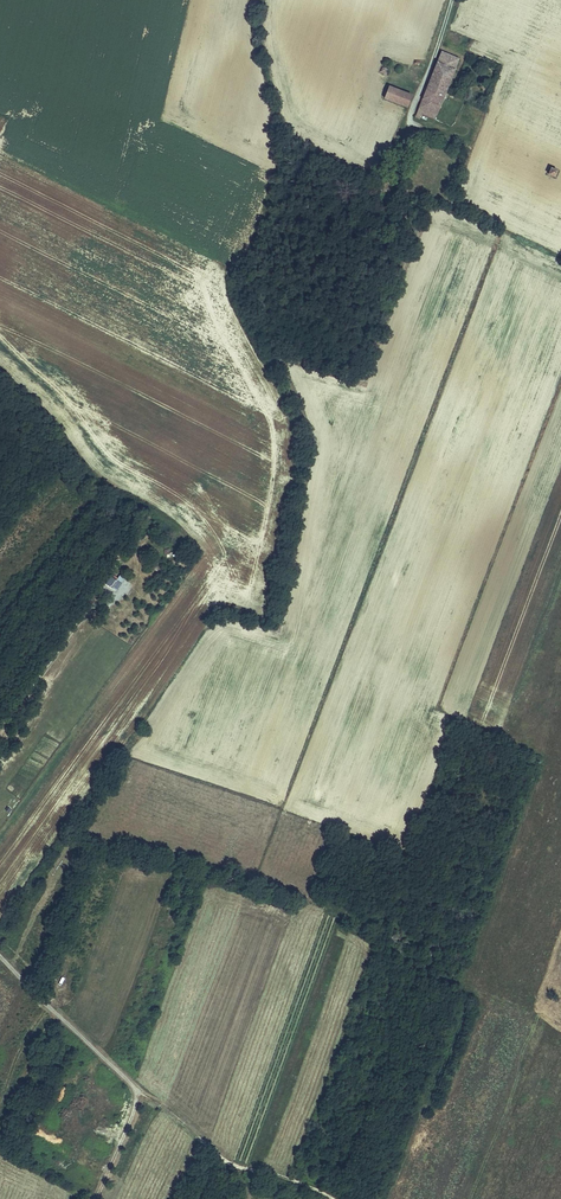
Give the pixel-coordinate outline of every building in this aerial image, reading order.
[(442,43),(422,90),(427,93),(432,95),(438,99),(459,50),(442,43)] [(398,65),(395,72),(401,74),(404,67),(398,65)] [(386,78),(382,88),(405,98),(409,88),(386,78)] [(418,99),(435,107),(438,99),(432,95),(427,93),(422,90),(418,99)] [(420,106),(433,112),(435,107),(418,99),(416,104),(420,106)] [(553,162),(550,168),(555,171),(559,165),(553,162)]
